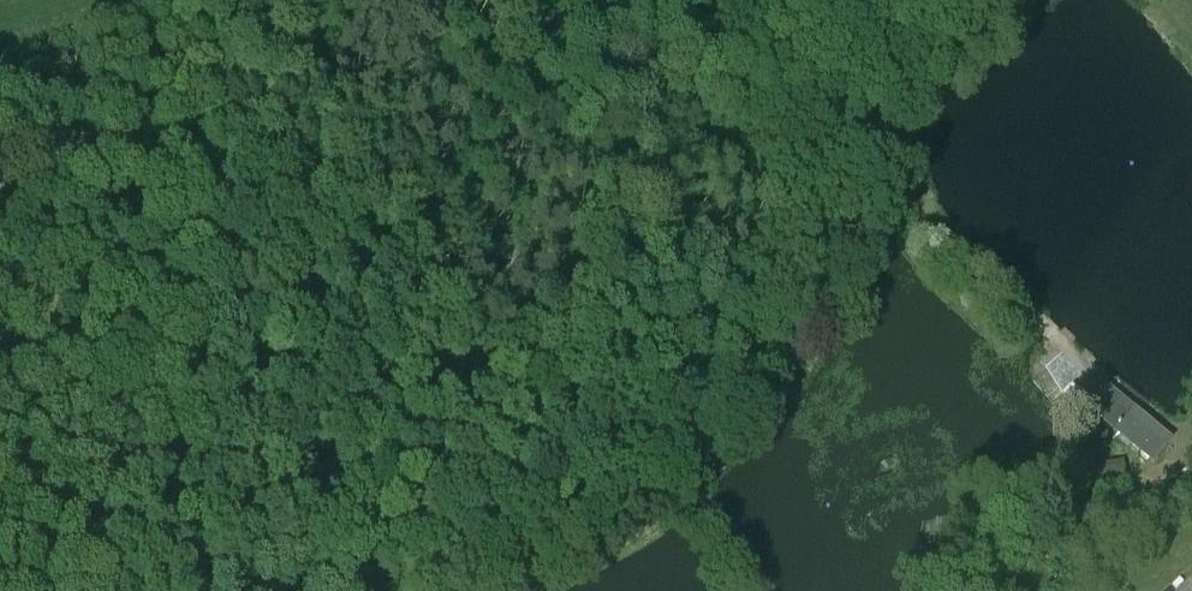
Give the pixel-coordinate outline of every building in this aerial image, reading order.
[(1076,443),(1060,465),(1090,488),(1107,466),(1076,443)]
